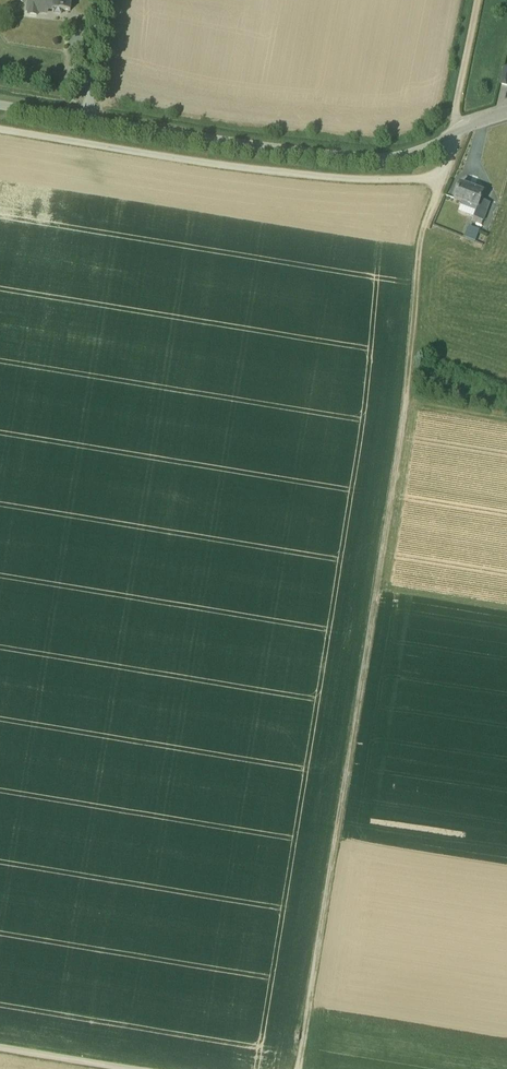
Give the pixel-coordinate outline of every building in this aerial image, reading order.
[(27,11),(29,11),(28,14),(37,15),(37,12),(46,13),(47,9),(53,9),(54,0),(28,0),(27,11)] [(53,9),(55,10),(54,13),(61,14),(61,10),(70,11),(71,0),(54,0),(53,9)] [(483,192),(460,184),(454,199),(477,208),(480,200),(483,192)] [(489,203),(480,200),(477,208),(475,213),(484,216),(489,203)] [(484,216),(475,213),(473,217),(482,221),(484,216)] [(464,237),(443,229),(440,235),(462,243),(464,237)] [(480,234),(471,230),(466,242),(475,245),(480,234)]
